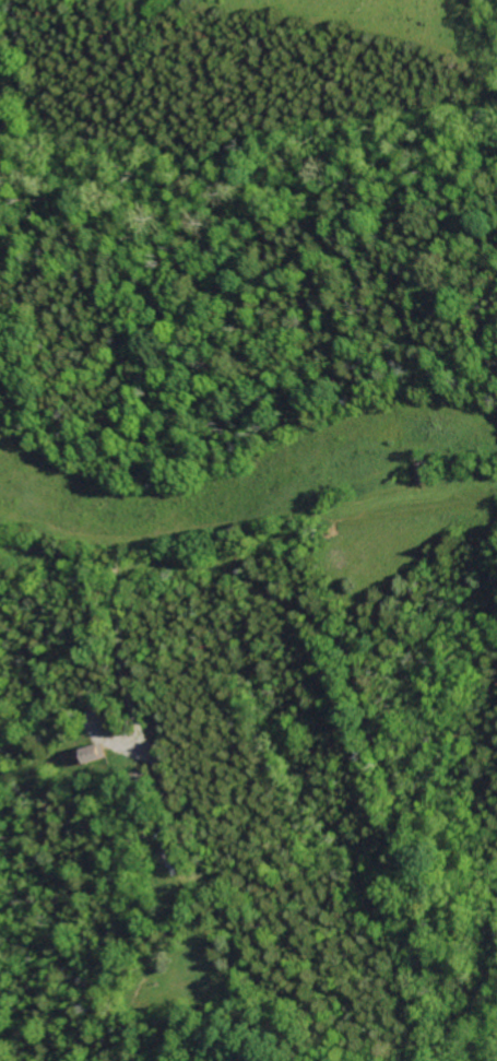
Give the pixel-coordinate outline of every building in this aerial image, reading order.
[(85,747),(88,762),(105,758),(102,744),(85,747)]
